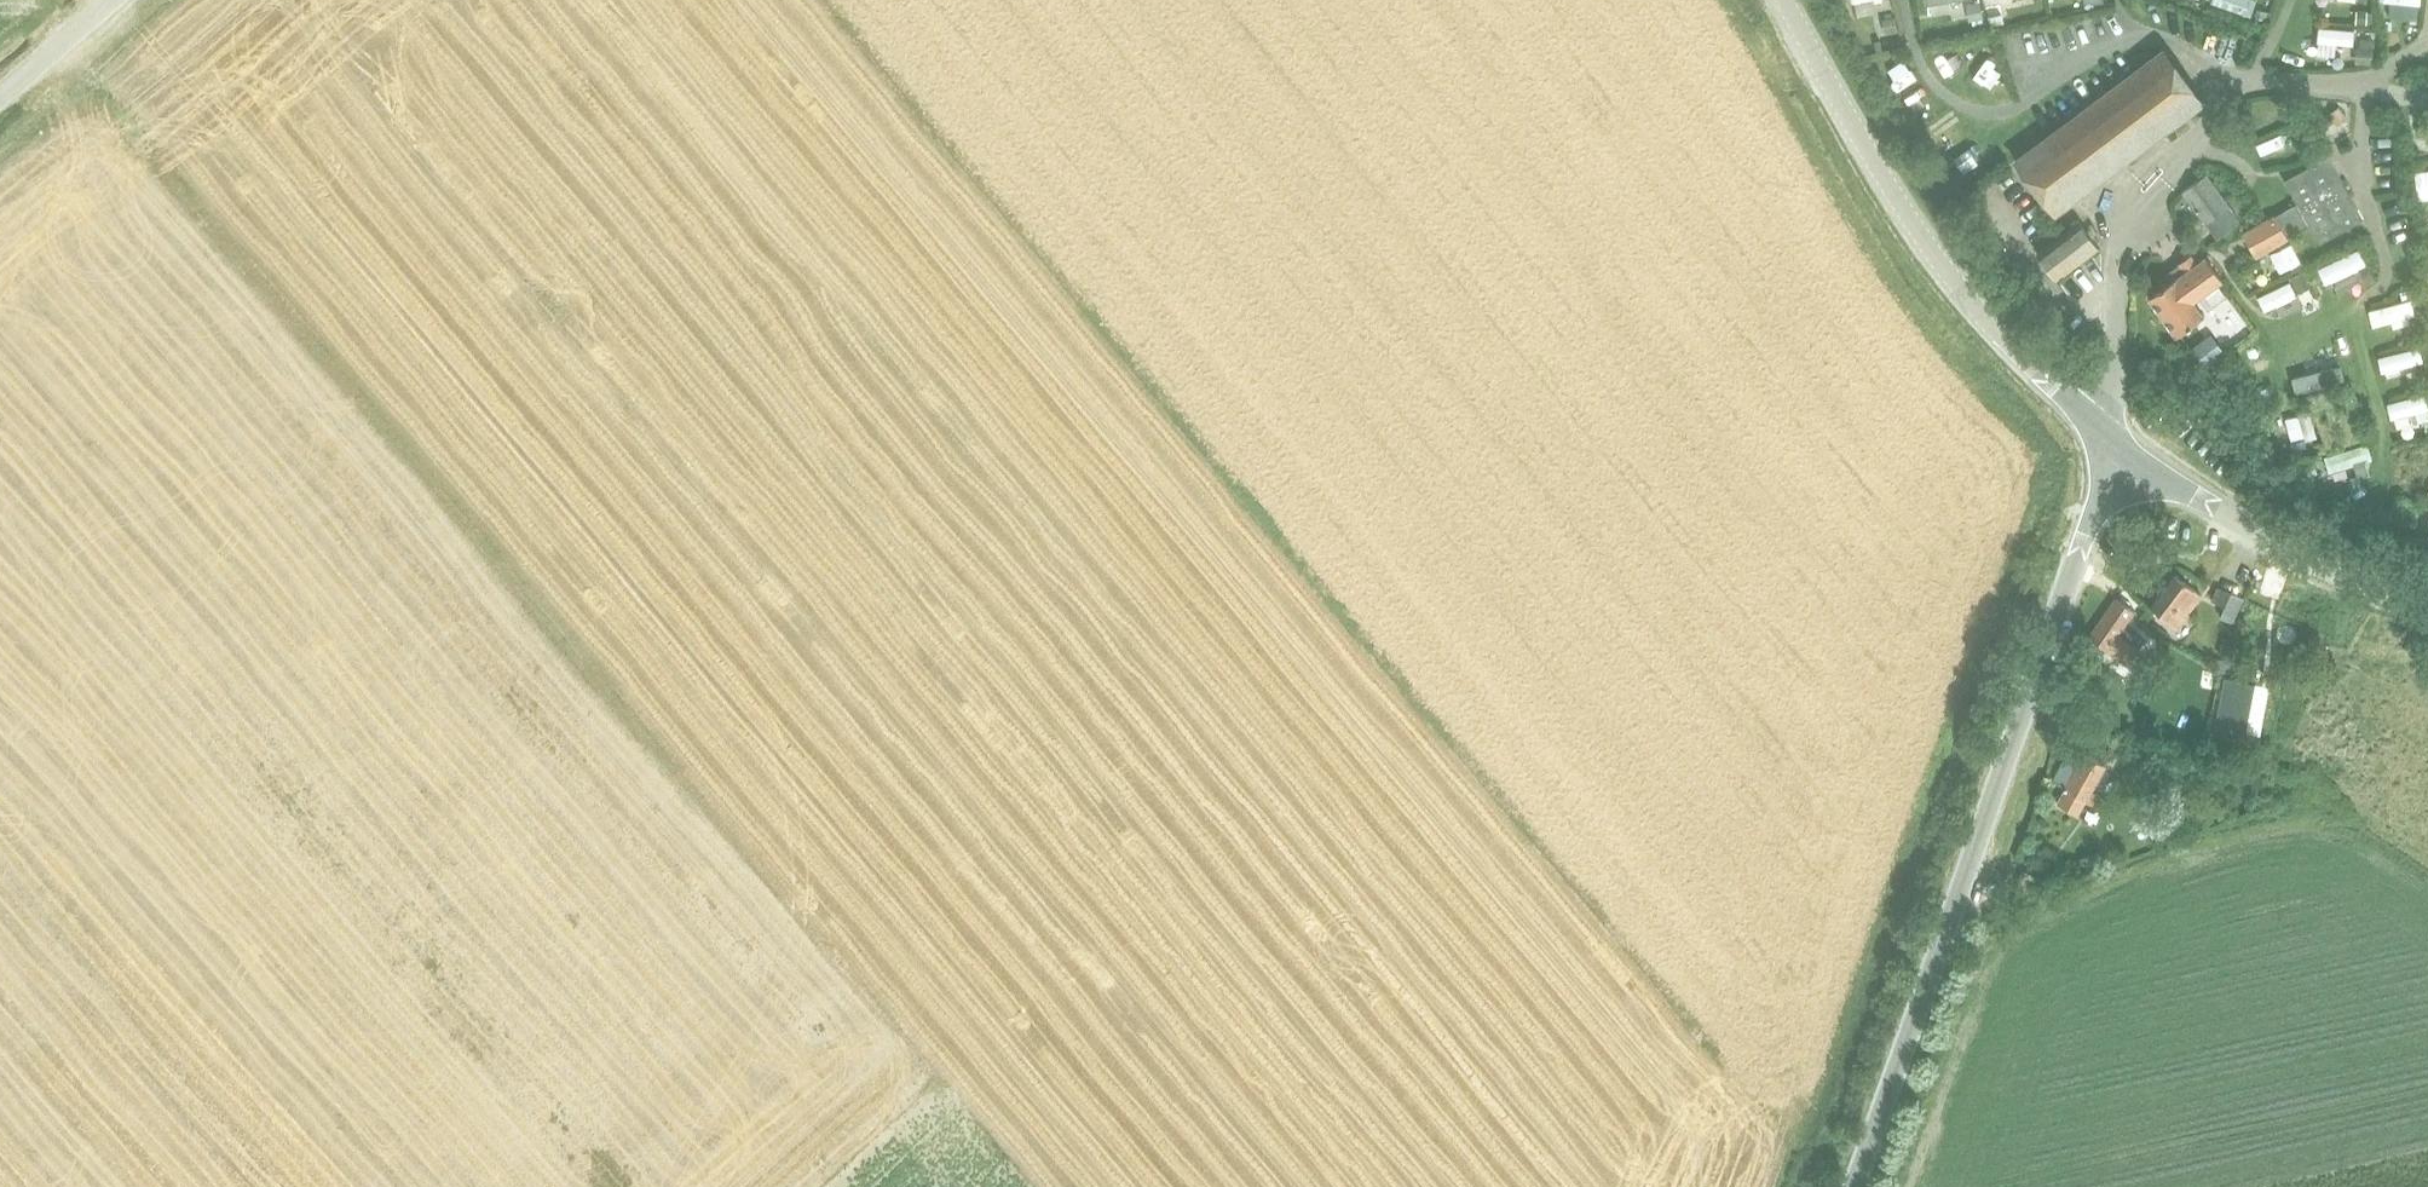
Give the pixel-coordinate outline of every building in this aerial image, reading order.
[(2250,13),(2255,0),(2216,0),(2250,13)] [(2407,0),(2370,0),(2369,6),(2406,9),(2407,0)] [(1893,37),(1886,18),(1871,23),(1878,43),(1893,37)] [(2353,42),(2354,27),(2319,25),(2318,40),(2353,42)] [(2055,215),(2203,103),(2163,49),(2014,161),(2055,215)] [(1867,72),(1877,97),(1901,87),(1890,62),(1867,72)] [(2338,107),(2329,113),(2335,123),(2345,117),(2338,107)] [(1912,130),(1939,148),(1951,130),(1924,112),(1912,130)] [(2248,161),(2274,153),(2269,135),(2242,144),(2248,161)] [(2340,225),(2353,218),(2324,165),(2329,162),(2326,157),(2282,181),(2295,204),(2240,234),(2251,254),(2305,225),(2311,236),(2339,222),(2340,225)] [(2216,238),(2242,220),(2207,172),(2181,190),(2216,238)] [(2404,177),(2407,204),(2427,202),(2427,175),(2404,177)] [(2056,279),(2098,248),(2078,221),(2036,253),(2056,279)] [(2420,246),(2424,271),(2427,270),(2427,245),(2420,246)] [(2258,260),(2268,281),(2290,270),(2280,249),(2258,260)] [(2312,289),(2355,273),(2347,250),(2304,266),(2312,289)] [(2185,270),(2175,277),(2147,297),(2175,336),(2203,316),(2192,300),(2197,296),(2198,298),(2226,278),(2207,254),(2198,261),(2195,257),(2190,257),(2184,261),(2182,267),(2185,270)] [(2427,310),(2427,280),(2419,282),(2425,310),(2427,310)] [(2281,287),(2246,298),(2251,314),(2286,303),(2281,287)] [(2399,300),(2356,313),(2362,334),(2405,321),(2399,300)] [(2230,342),(2245,386),(2271,377),(2255,333),(2230,342)] [(2203,339),(2189,349),(2203,367),(2216,357),(2203,339)] [(2410,351),(2366,360),(2370,379),(2413,370),(2410,351)] [(2282,379),(2285,394),(2329,385),(2325,370),(2282,379)] [(2342,443),(2365,437),(2347,387),(2325,394),(2324,391),(2310,396),(2330,451),(2343,447),(2342,443)] [(2379,423),(2422,415),(2418,394),(2375,402),(2379,423)] [(2301,424),(2274,424),(2274,450),(2301,450),(2301,424)] [(2307,459),(2310,475),(2360,466),(2357,450),(2307,459)] [(2419,514),(2417,542),(2427,543),(2427,514),(2419,514)] [(2176,626),(2200,594),(2176,575),(2151,607),(2176,626)] [(2233,621),(2243,598),(2215,583),(2207,594),(2224,606),(2220,616),(2233,621)] [(2089,638),(2107,650),(2127,664),(2139,645),(2120,632),(2134,611),(2116,599),(2089,638)] [(2245,730),(2254,683),(2227,678),(2217,725),(2245,730)] [(2077,732),(2088,738),(2094,724),(2084,719),(2077,732)] [(2094,805),(2100,794),(2092,790),(2105,766),(2071,747),(2054,778),(2065,784),(2063,788),(2094,805)]
